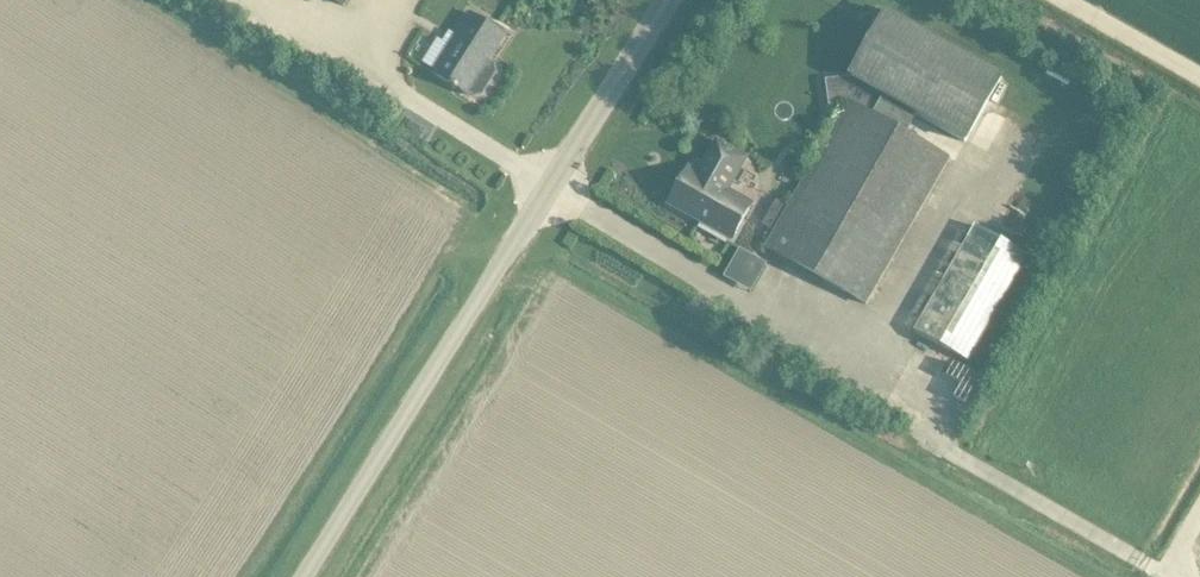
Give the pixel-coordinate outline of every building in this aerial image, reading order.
[(466,94),(504,34),(469,13),(432,72),(466,94)] [(886,14),(850,78),(882,96),(915,115),(963,142),(999,78),(886,14)] [(882,96),(870,116),(904,135),(915,115),(882,96)] [(847,102),(768,242),(764,247),(864,304),(947,159),(904,135),(870,116),(847,102)] [(687,168),(668,203),(731,239),(751,204),(726,190),(745,157),(715,141),(697,174),(687,168)] [(1028,255),(974,225),(913,331),(967,361),(1028,255)]
